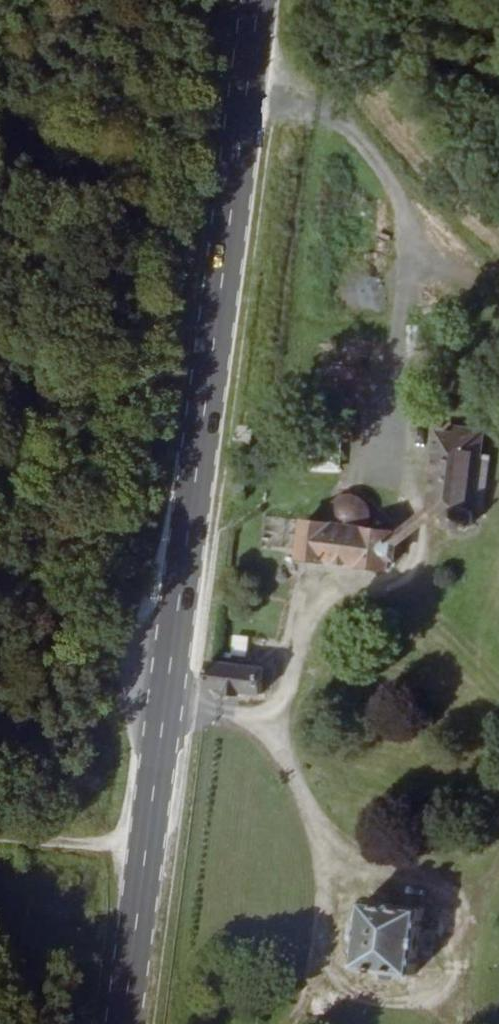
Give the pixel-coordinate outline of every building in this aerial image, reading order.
[(484,448),(485,428),(447,427),(441,501),(451,501),(451,510),(451,525),(463,533),(468,535),(476,534),(481,529),(482,517),(479,517),(484,448)] [(360,497),(351,495),(343,498),(335,506),(333,519),(311,518),(307,551),(307,562),(391,567),(391,563),(401,563),(404,544),(397,540),(397,533),(397,524),(380,523),(379,511),(374,504),(370,500),(360,497)] [(451,501),(441,501),(418,518),(397,533),(397,540),(404,544),(421,531),(451,510),(451,501)] [(250,657),(252,635),(238,634),(236,656),(250,657)] [(267,697),(269,672),(218,667),(214,689),(225,691),(225,698),(250,701),(251,696),(267,697)] [(422,979),(433,914),(380,906),(369,970),(422,979)]
